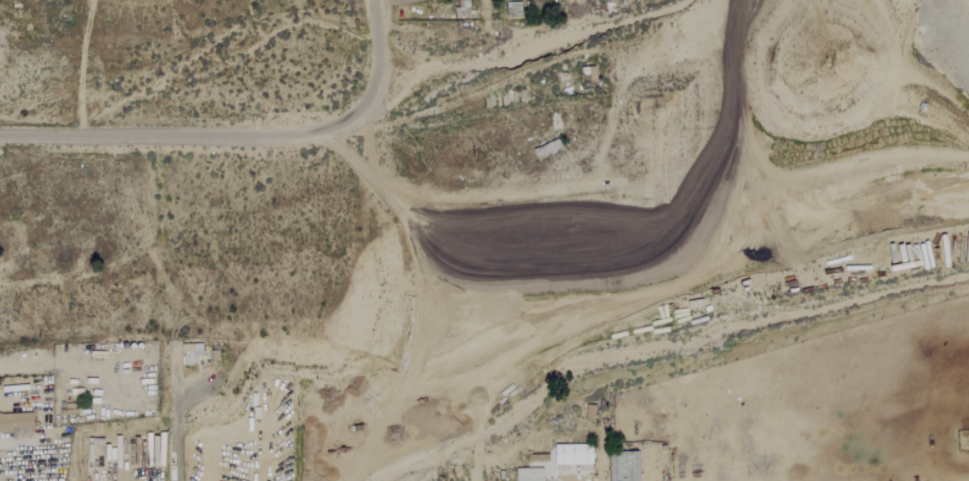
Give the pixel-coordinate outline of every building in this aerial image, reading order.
[(536,150),(539,159),(564,150),(561,141),(536,150)] [(35,430),(35,413),(0,414),(0,431),(35,430)] [(595,446),(554,446),(555,466),(583,465),(583,468),(595,468),(595,446)]
